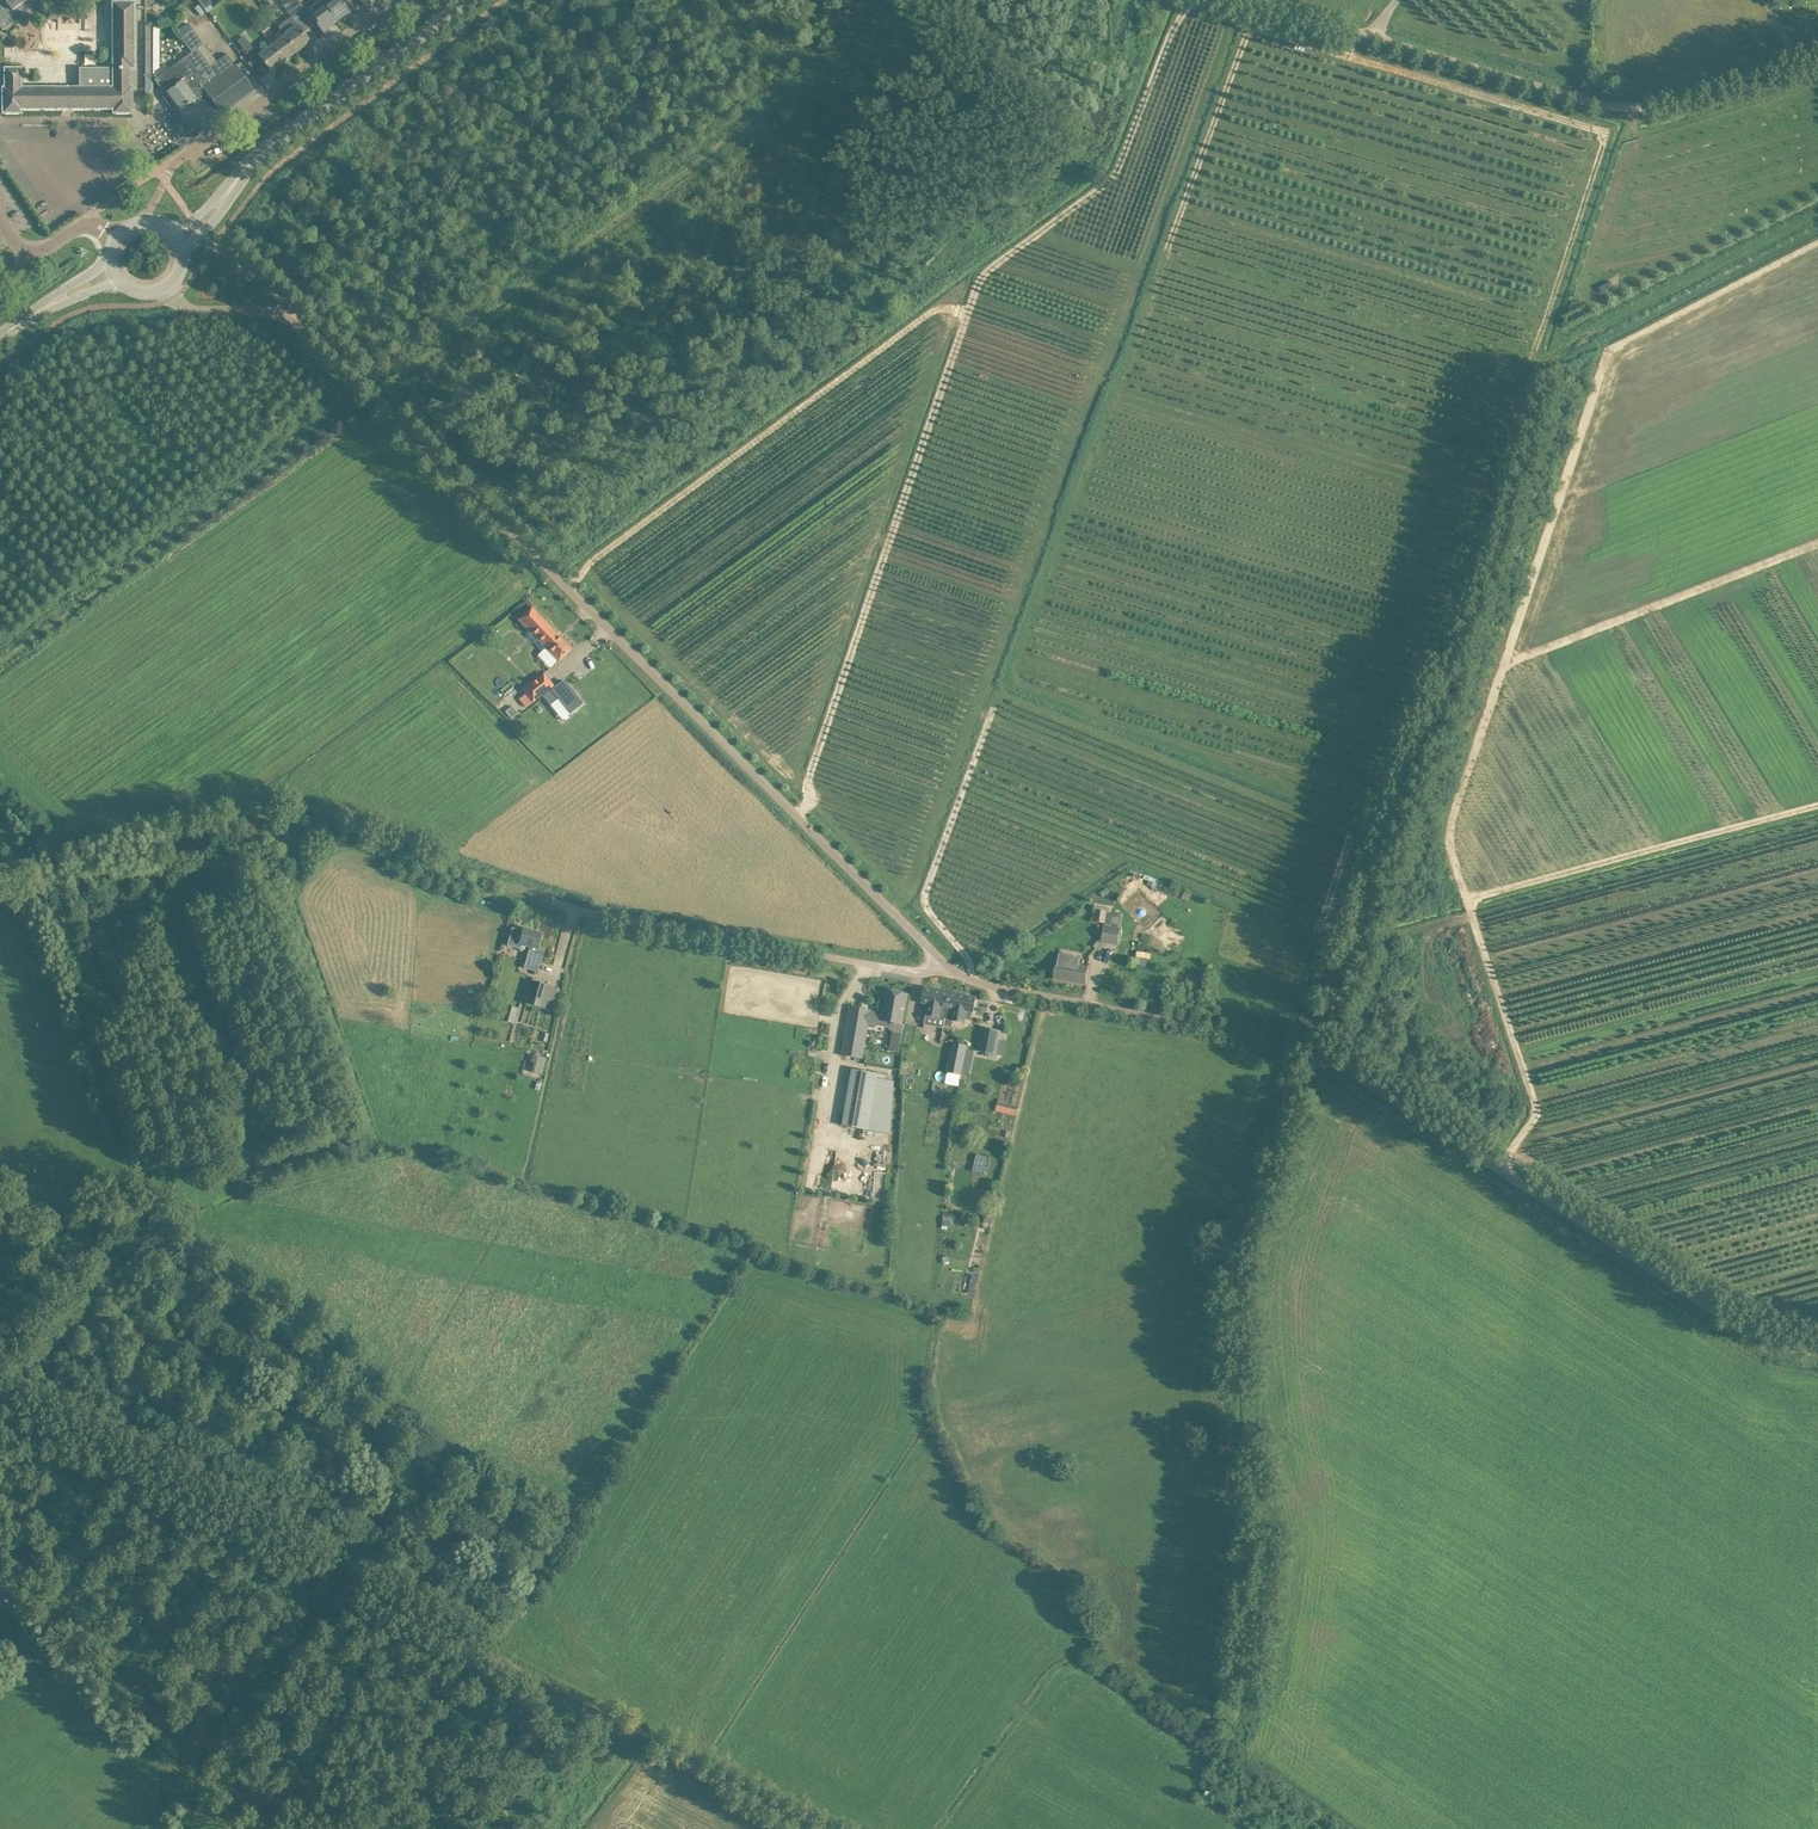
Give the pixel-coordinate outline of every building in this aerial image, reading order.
[(3,30),(12,23),(37,5),(34,0),(0,0),(0,27),(3,30)] [(198,0),(204,9),(211,5),(210,4),(211,3),(209,0),(198,0)] [(301,17),(288,0),(281,0),(280,1),(284,6),(283,7),(295,21),(301,17)] [(301,17),(307,12),(303,8),(298,0),(288,0),(301,17)] [(319,1),(335,21),(348,12),(348,13),(349,13),(342,3),(339,0),(319,0),(319,1)] [(323,31),(335,21),(319,1),(311,7),(312,8),(308,11),(310,13),(309,13),(311,16),(316,23),(323,32),(323,31)] [(2,88),(3,114),(22,114),(22,110),(113,110),(113,114),(132,114),(132,88),(130,88),(130,69),(135,69),(135,2),(113,3),(113,68),(79,68),(79,87),(22,87),(22,68),(5,68),(5,88),(2,88)] [(46,20),(56,20),(56,10),(46,10),(46,20)] [(262,33),(269,28),(263,20),(257,25),(262,33)] [(297,25),(293,28),(288,20),(278,27),(285,36),(296,51),(308,41),(309,43),(310,42),(302,33),(298,26),(297,25)] [(165,64),(154,72),(181,109),(170,117),(184,136),(188,138),(191,139),(195,137),(198,135),(200,132),(199,128),(198,126),(211,116),(215,120),(216,120),(214,118),(221,113),(222,115),(254,91),(247,81),(235,64),(226,71),(222,65),(214,71),(197,49),(203,44),(192,30),(181,39),(191,52),(168,69),(165,64)] [(238,41),(250,58),(257,67),(264,62),(271,71),(271,70),(283,60),(272,46),(259,55),(256,51),(255,52),(244,36),(238,41)] [(272,46),(283,60),(296,51),(285,36),(272,46)] [(1584,310),(1572,316),(1576,323),(1587,317),(1584,310)] [(559,661),(563,657),(572,648),(532,607),(518,619),(545,647),(557,659),(559,661)] [(475,645),(458,662),(466,670),(483,653),(475,645)] [(525,694),(519,699),(525,706),(532,701),(533,702),(545,692),(535,680),(522,690),(525,694)] [(564,681),(544,697),(550,704),(558,698),(570,713),(582,703),(564,681)] [(512,704),(506,710),(511,716),(518,711),(512,704)] [(1138,891),(1127,902),(1133,908),(1129,911),(1147,929),(1161,915),(1138,891)] [(1104,922),(1101,941),(1118,944),(1120,928),(1122,914),(1110,912),(1106,912),(1104,922)] [(542,933),(523,928),(522,931),(512,928),(507,945),(518,948),(519,944),(530,946),(527,957),(524,968),(538,972),(544,950),(539,948),(538,948),(542,933)] [(1056,961),(1054,978),(1086,984),(1089,967),(1079,965),(1080,957),(1059,954),(1058,962),(1056,961)] [(525,1003),(541,1008),(546,993),(548,985),(531,980),(525,1003)] [(940,1017),(946,1018),(951,992),(925,987),(922,1003),(928,1004),(926,1015),(939,1018),(940,1017)] [(850,1007),(847,1026),(861,1028),(863,1028),(862,1028),(863,1019),(868,1020),(868,1023),(883,1025),(884,1020),(888,1021),(901,1023),(906,994),(888,991),(884,1014),(870,1011),(870,1010),(850,1007)] [(977,997),(951,992),(946,1018),(951,1019),(951,1020),(965,1023),(966,1017),(967,1011),(972,1012),(974,1012),(977,997)] [(517,1008),(510,1006),(506,1005),(503,1014),(515,1017),(516,1011),(517,1008)] [(999,1038),(1001,1031),(982,1027),(977,1050),(986,1052),(985,1056),(997,1058),(998,1054),(996,1054),(999,1038)] [(845,1036),(842,1055),(863,1059),(866,1039),(859,1038),(845,1036)] [(900,1053),(902,1043),(892,1041),(890,1051),(900,1053)] [(967,1049),(967,1045),(952,1042),(950,1054),(950,1056),(946,1072),(947,1072),(960,1075),(961,1075),(962,1071),(967,1049)] [(542,1074),(546,1057),(532,1055),(531,1062),(533,1062),(532,1072),(542,1074)] [(843,1126),(876,1131),(886,1079),(886,1075),(879,1074),(853,1069),(843,1126)] [(933,1098),(940,1099),(944,1100),(946,1093),(934,1090),(933,1098)] [(1005,1104),(1006,1101),(999,1099),(998,1103),(997,1102),(995,1111),(1010,1115),(1014,1116),(1015,1116),(1017,1107),(1016,1107),(1013,1106),(1005,1104)] [(961,1116),(963,1108),(955,1107),(954,1114),(961,1116)] [(944,1139),(926,1138),(926,1148),(944,1149),(944,1139)] [(987,1166),(989,1156),(977,1154),(975,1164),(987,1166)] [(970,1292),(979,1294),(982,1271),(973,1270),(970,1292)]
